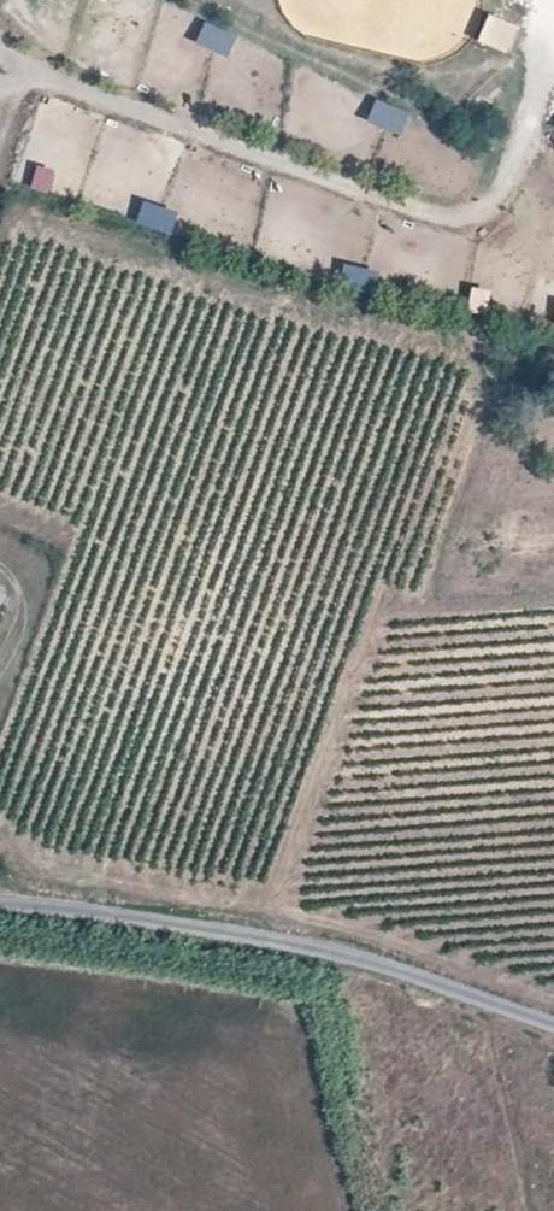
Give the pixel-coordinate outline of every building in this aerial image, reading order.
[(490,14),(479,42),(510,54),(520,25),(490,14)] [(198,43),(231,56),(239,34),(206,22),(198,43)] [(403,136),(413,115),(378,99),(368,121),(403,136)] [(37,165),(31,189),(49,193),(55,170),(37,165)] [(145,201),(138,225),(173,236),(180,213),(145,201)] [(344,264),(340,288),(379,295),(383,271),(344,264)] [(474,287),(468,311),(489,317),(495,292),(474,287)]
